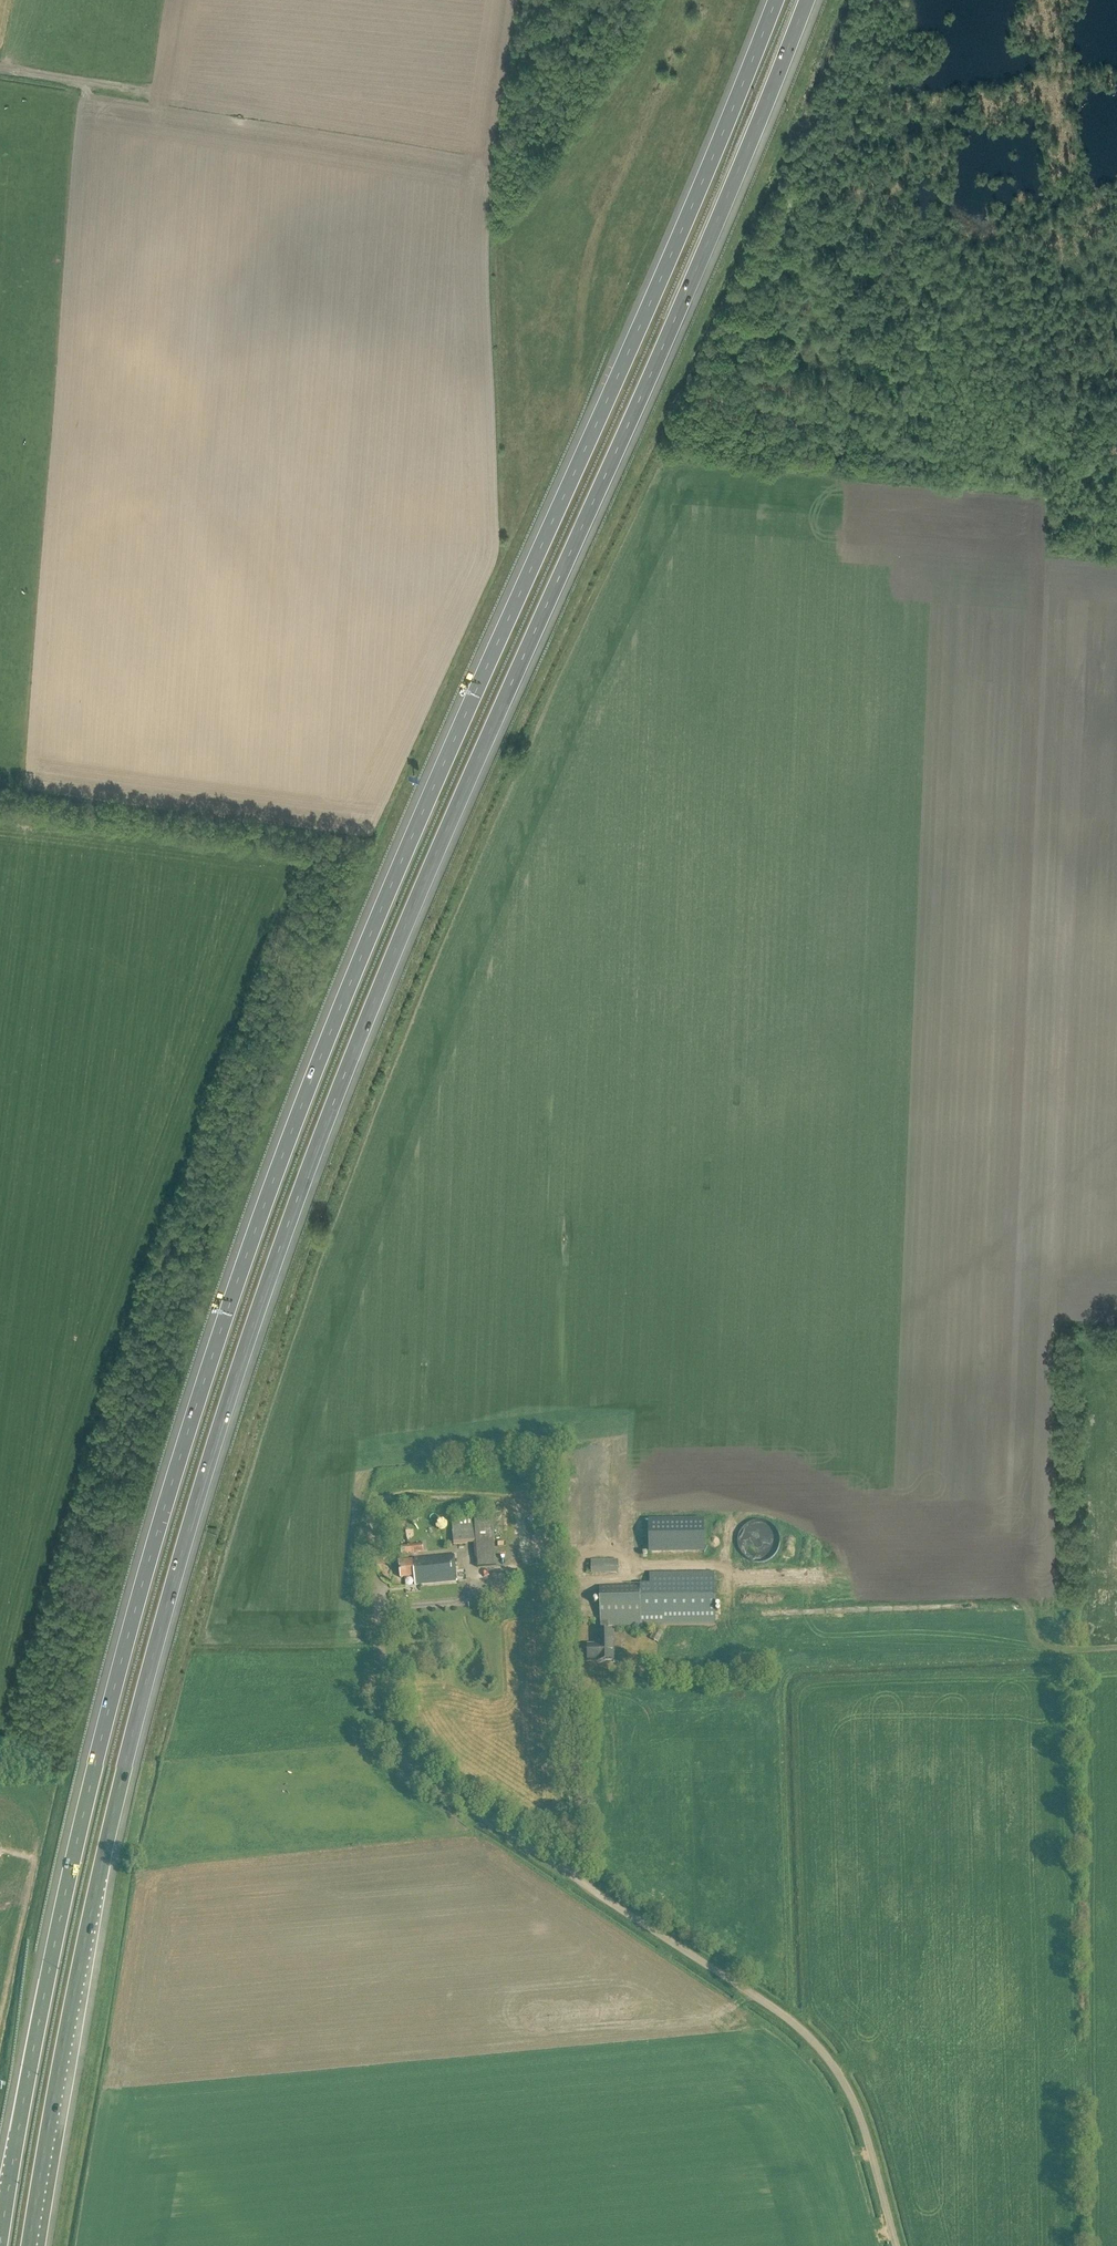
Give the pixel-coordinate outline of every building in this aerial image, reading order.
[(480,1567),(500,1565),(496,1512),(455,1514),(457,1544),(478,1543),(480,1567)] [(648,1521),(649,1555),(704,1554),(703,1520),(648,1521)] [(753,1539),(750,1555),(773,1559),(778,1532),(766,1530),(764,1541),(753,1539)] [(399,1554),(405,1554),(423,1552),(422,1546),(398,1548),(399,1554)] [(398,1562),(400,1580),(414,1579),(415,1587),(457,1583),(454,1557),(398,1562)] [(622,1560),(594,1560),(594,1573),(622,1573),(622,1560)] [(609,1629),(642,1629),(716,1627),(714,1573),(650,1575),(651,1588),(641,1588),(601,1589),(602,1635),(597,1635),(597,1648),(589,1648),(589,1663),(598,1663),(598,1665),(615,1665),(615,1635),(610,1635),(609,1629)] [(656,1630),(651,1638),(659,1642),(663,1634),(656,1630)]
